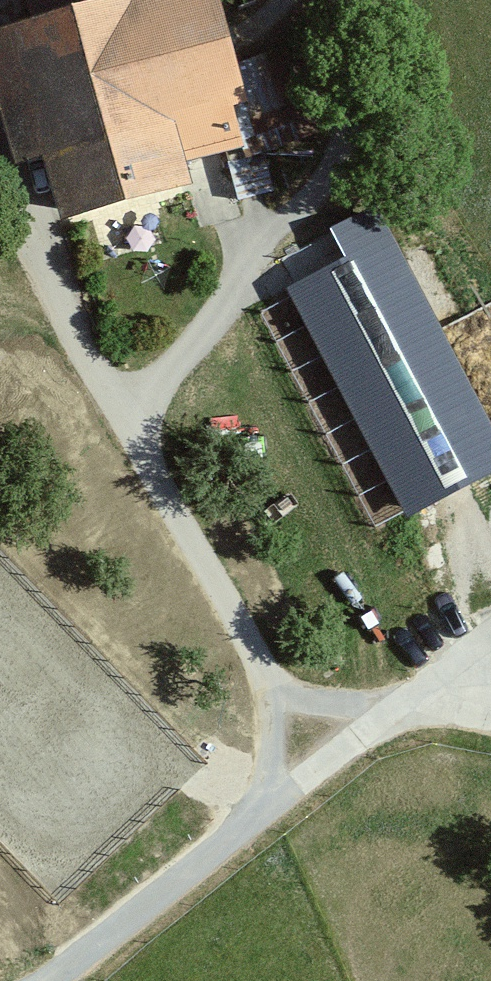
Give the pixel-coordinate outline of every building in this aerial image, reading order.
[(200,0),(106,0),(0,30),(0,168),(23,163),(43,227),(175,194),(155,125),(226,106),(200,0)] [(378,524),(490,472),(490,425),(388,199),(334,223),(348,254),(271,289),(378,524)]
